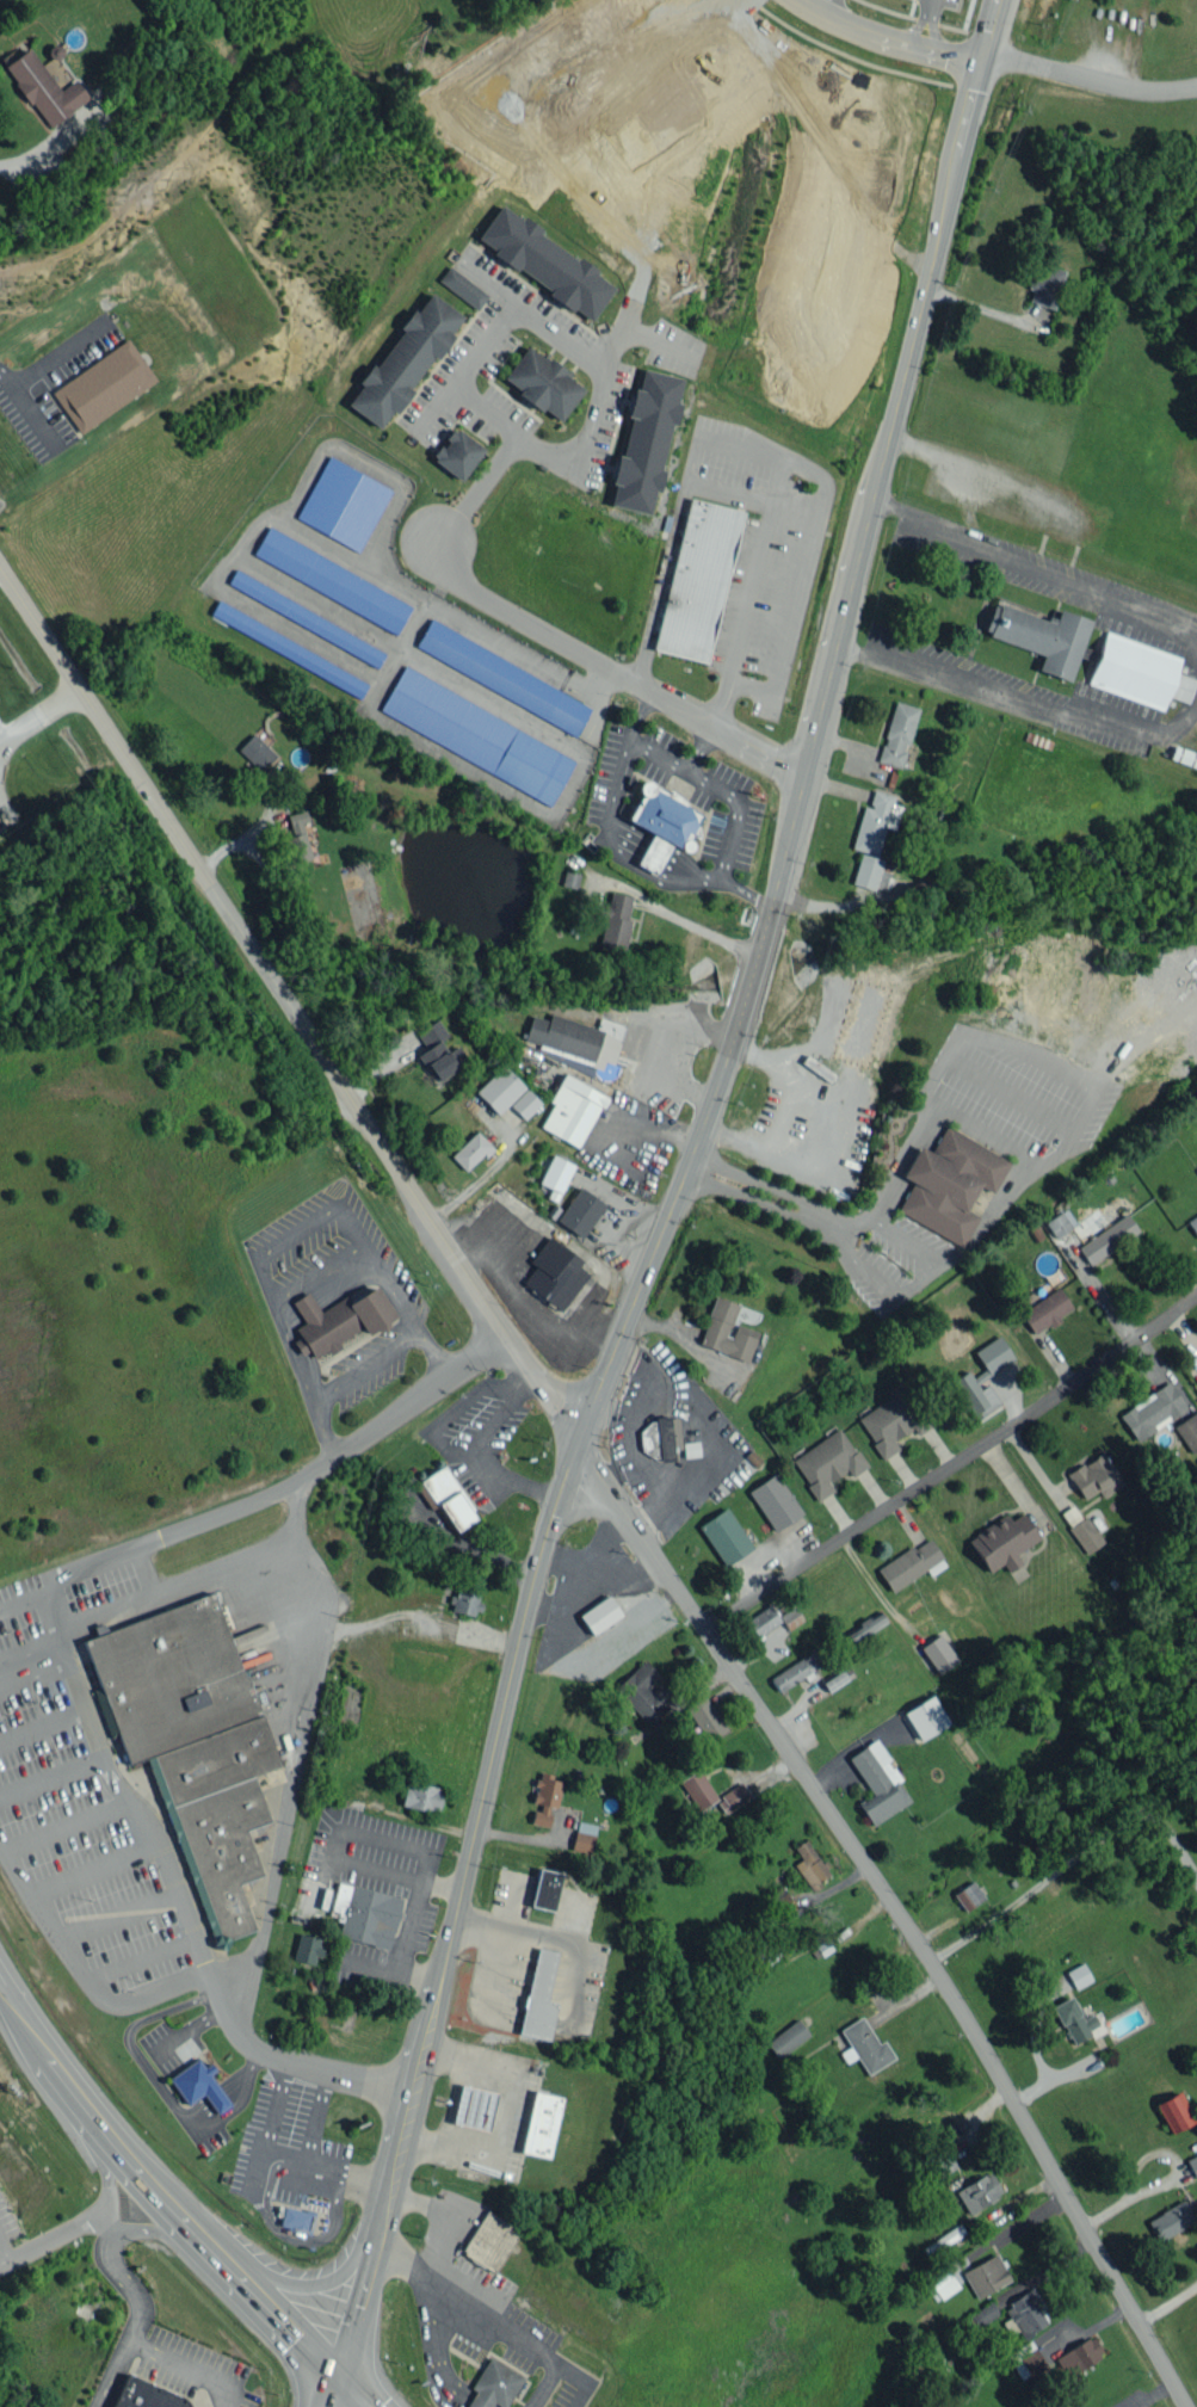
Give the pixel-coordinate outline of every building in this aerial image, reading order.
[(4,64),(46,127),(89,99),(76,78),(58,90),(30,47),(4,64)] [(613,286),(594,274),(598,269),(499,205),(478,238),(495,250),(493,253),(550,290),(548,294),(590,322),(613,286)] [(1054,308),(1065,271),(1038,262),(1030,289),(1032,289),(1029,301),(1054,308)] [(476,309),(487,295),(449,265),(438,280),(476,309)] [(348,405),(384,430),(462,315),(426,290),(348,405)] [(80,433),(157,380),(128,338),(51,391),(80,433)] [(559,422),(584,386),(526,345),(501,380),(559,422)] [(649,514),(653,491),(658,492),(681,377),(639,368),(629,416),(627,416),(614,484),(609,506),(649,514)] [(431,458),(460,480),(484,449),(454,427),(431,458)] [(741,509),(687,497),(654,651),(708,662),(741,509)] [(399,630),(413,601),(264,531),(251,560),(399,630)] [(226,584),(378,666),(386,652),(234,570),(226,584)] [(368,682),(217,601),(209,616),(361,697),(368,682)] [(1091,619),(1059,609),(1055,621),(992,602),(982,634),(1042,653),(1037,670),(1070,680),(1077,655),(1094,660),(1097,651),(1082,646),(1091,619)] [(577,732),(591,704),(428,622),(413,650),(577,732)] [(1163,709),(1167,697),(1187,703),(1194,678),(1176,673),(1181,655),(1104,632),(1088,686),(1163,709)] [(378,714),(552,802),(575,756),(402,668),(378,714)] [(901,768),(919,707),(895,701),(877,761),(901,768)] [(627,821),(652,831),(638,866),(658,874),(670,844),(687,851),(704,809),(642,784),(627,821)] [(863,805),(852,848),(877,854),(884,827),(896,830),(902,806),(892,803),(894,795),(873,790),(869,807),(863,805)] [(287,815),(292,836),(285,838),(291,863),(311,858),(302,822),(308,820),(305,810),(287,815)] [(880,869),(883,859),(860,853),(852,882),(886,892),(891,873),(880,869)] [(934,897),(929,879),(907,885),(912,903),(934,897)] [(598,947),(623,952),(634,896),(611,892),(608,906),(605,905),(598,947)] [(523,1041),(602,1065),(604,1061),(613,1064),(625,1025),(599,1017),(596,1027),(550,1013),(548,1020),(532,1014),(523,1041)] [(435,1083),(460,1065),(455,1059),(462,1055),(456,1047),(448,1052),(439,1041),(448,1035),(436,1019),(416,1033),(427,1048),(416,1056),(435,1083)] [(474,1091),(496,1114),(524,1088),(502,1064),(474,1091)] [(579,1147),(604,1094),(563,1075),(537,1128),(579,1147)] [(508,1105),(523,1119),(540,1102),(525,1088),(508,1105)] [(963,1246),(979,1215),(967,1209),(981,1182),(995,1189),(1010,1159),(944,1126),(931,1152),(918,1146),(902,1177),(912,1181),(897,1212),(963,1246)] [(450,1156),(466,1172),(491,1147),(476,1131),(450,1156)] [(561,1191),(573,1164),(551,1154),(539,1181),(561,1191)] [(581,1238),(605,1204),(579,1186),(556,1221),(581,1238)] [(1044,1220),(1052,1236),(1075,1226),(1067,1209),(1044,1220)] [(1186,1219),(1196,1239),(1196,1213),(1186,1219)] [(1088,1264),(1138,1232),(1127,1214),(1077,1246),(1088,1264)] [(522,1284),(561,1311),(588,1274),(577,1266),(582,1260),(548,1236),(528,1263),(534,1266),(522,1284)] [(395,1317),(376,1283),(349,1299),(346,1295),(319,1311),(308,1291),(291,1301),(304,1322),(295,1327),(300,1337),(296,1339),(308,1361),(326,1350),(329,1354),(342,1347),(339,1342),(362,1328),(366,1334),(395,1317)] [(1019,1309),(1032,1335),(1060,1320),(1058,1316),(1071,1309),(1061,1288),(1019,1309)] [(748,1361),(758,1330),(736,1324),(732,1337),(727,1336),(737,1303),(713,1296),(698,1345),(748,1361)] [(1015,1362),(1000,1335),(974,1350),(985,1370),(973,1377),(968,1370),(951,1380),(973,1419),(1000,1404),(985,1379),(1015,1362)] [(1137,1441),(1186,1407),(1168,1381),(1119,1415),(1137,1441)] [(883,1459),(899,1448),(894,1440),(912,1428),(917,1435),(930,1426),(904,1386),(856,1418),(883,1459)] [(1188,1452),(1196,1448),(1196,1412),(1174,1424),(1188,1452)] [(683,1455),(677,1417),(637,1423),(643,1461),(683,1455)] [(790,1459),(816,1501),(834,1490),(828,1482),(846,1471),(850,1477),(866,1467),(841,1427),(790,1459)] [(683,1457),(699,1456),(699,1441),(683,1442),(683,1457)] [(1123,1483),(1101,1451),(1067,1474),(1084,1499),(1097,1490),(1102,1497),(1123,1483)] [(418,1481),(451,1534),(477,1518),(445,1465),(418,1481)] [(748,1490),(774,1532),(802,1513),(776,1472),(748,1490)] [(752,1547),(725,1507),(697,1526),(725,1566),(752,1547)] [(1015,1553),(1038,1539),(1022,1512),(1009,1520),(1005,1514),(966,1538),(988,1572),(1002,1564),(1007,1572),(1021,1562),(1015,1553)] [(876,1567),(889,1591),(927,1571),(929,1575),(945,1566),(929,1538),(876,1567)] [(481,1596),(456,1590),(451,1610),(476,1616),(481,1596)] [(82,1637),(99,1688),(93,1690),(109,1739),(119,1736),(128,1765),(151,1757),(212,1950),(228,1945),(226,1939),(255,1930),(240,1883),(262,1876),(247,1829),(269,1822),(254,1775),(275,1768),(219,1593),(82,1637)] [(591,1635),(621,1615),(608,1595),(578,1614),(591,1635)] [(780,1623),(771,1605),(745,1619),(754,1637),(780,1623)] [(803,1620),(794,1606),(779,1615),(787,1629),(803,1620)] [(851,1643),(886,1624),(879,1611),(844,1630),(851,1643)] [(937,1673),(957,1660),(939,1634),(919,1647),(937,1673)] [(776,1690),(821,1667),(813,1652),(769,1675),(776,1690)] [(645,1721),(672,1698),(657,1681),(660,1679),(645,1660),(615,1686),(645,1721)] [(828,1692),(848,1680),(840,1668),(820,1680),(828,1692)] [(948,1724),(932,1695),(903,1712),(919,1740),(948,1724)] [(707,1742),(727,1729),(705,1696),(686,1709),(707,1742)] [(871,1825),(911,1800),(887,1761),(890,1760),(877,1739),(847,1757),(871,1795),(858,1803),(871,1825)] [(679,1781),(697,1810),(717,1798),(699,1769),(679,1781)] [(561,1781),(552,1779),(553,1774),(537,1771),(532,1806),(533,1807),(530,1824),(547,1826),(550,1806),(557,1807),(561,1781)] [(443,1789),(408,1780),(401,1805),(436,1814),(443,1789)] [(725,1813),(750,1797),(741,1782),(715,1799),(725,1813)] [(590,1853),(596,1825),(576,1821),(571,1849),(590,1853)] [(828,1877),(807,1839),(794,1846),(801,1859),(795,1863),(809,1888),(828,1877)] [(562,1873),(538,1868),(529,1906),(553,1912),(562,1873)] [(984,1898),(972,1881),(953,1894),(965,1911),(984,1898)] [(390,1949),(401,1896),(337,1882),(331,1910),(341,1912),(335,1937),(390,1949)] [(778,1917),(794,1911),(785,1885),(768,1892),(778,1917)] [(323,1938),(299,1933),(292,1959),(313,1964),(315,1956),(318,1957),(323,1938)] [(557,1952),(536,1948),(519,2037),(549,2043),(557,2001),(548,2000),(557,1952)] [(1067,1970),(1074,1988),(1091,1981),(1084,1963),(1067,1970)] [(1081,2019),(1072,1996),(1053,2004),(1070,2044),(1091,2035),(1088,2029),(1098,2025),(1093,2014),(1081,2019)] [(877,2043),(861,2016),(839,2029),(849,2046),(839,2052),(845,2063),(856,2056),(867,2074),(894,2058),(883,2040),(877,2043)] [(779,2059),(810,2034),(797,2018),(766,2043),(779,2059)] [(230,2104),(207,2071),(197,2057),(168,2078),(187,2105),(202,2093),(217,2114),(230,2104)] [(561,2097),(532,2091),(520,2152),(549,2158),(561,2097)] [(1194,2121),(1179,2091),(1155,2104),(1171,2133),(1194,2121)] [(1186,2158),(1194,2177),(1196,2176),(1196,2154),(1186,2158)] [(1002,2193),(989,2171),(954,2191),(968,2213),(1002,2193)] [(1156,2239),(1194,2223),(1185,2201),(1147,2217),(1156,2239)] [(461,2253),(495,2273),(519,2229),(485,2210),(461,2253)] [(921,2246),(926,2255),(965,2234),(960,2225),(921,2246)] [(1010,2280),(996,2253),(962,2271),(976,2298),(1010,2280)] [(924,2281),(935,2301),(958,2288),(947,2268),(924,2281)] [(1004,2305),(1021,2337),(1046,2323),(1034,2300),(1037,2298),(1032,2289),(1004,2305)] [(999,2314),(990,2301),(967,2317),(976,2330),(999,2314)] [(1065,2378),(1104,2356),(1093,2335),(1054,2356),(1065,2378)] [(1046,2365),(1031,2340),(1006,2356),(1022,2380),(1046,2365)] [(493,2402),(502,2406),(506,2406),(523,2376),(488,2357),(470,2389),(474,2391),(465,2406),(490,2406),(493,2402)] [(193,2402),(125,2373),(111,2406),(191,2406),(193,2402)]
